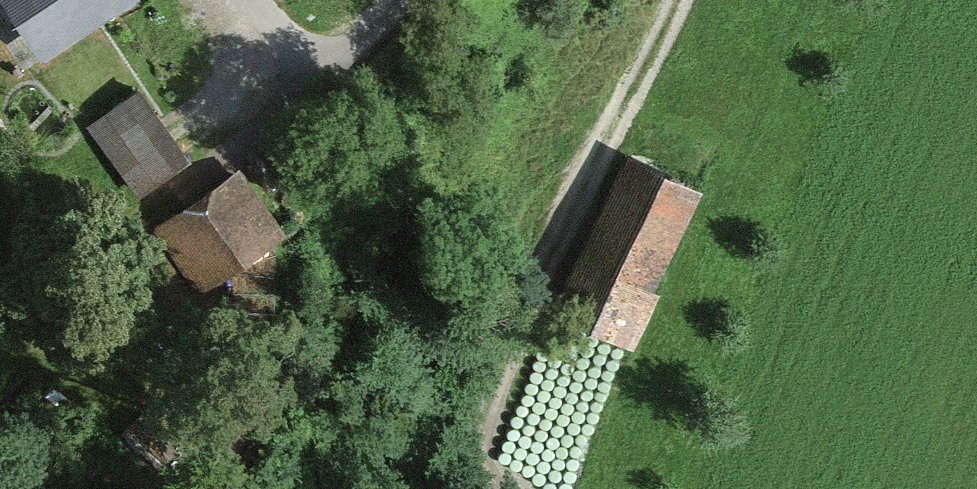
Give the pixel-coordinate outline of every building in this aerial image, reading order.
[(44,49),(116,0),(10,0),(44,49)] [(194,152),(141,80),(86,121),(139,192),(194,152)] [(689,195),(622,163),(558,296),(625,328),(689,195)] [(241,165),(151,218),(188,279),(278,226),(241,165)]
